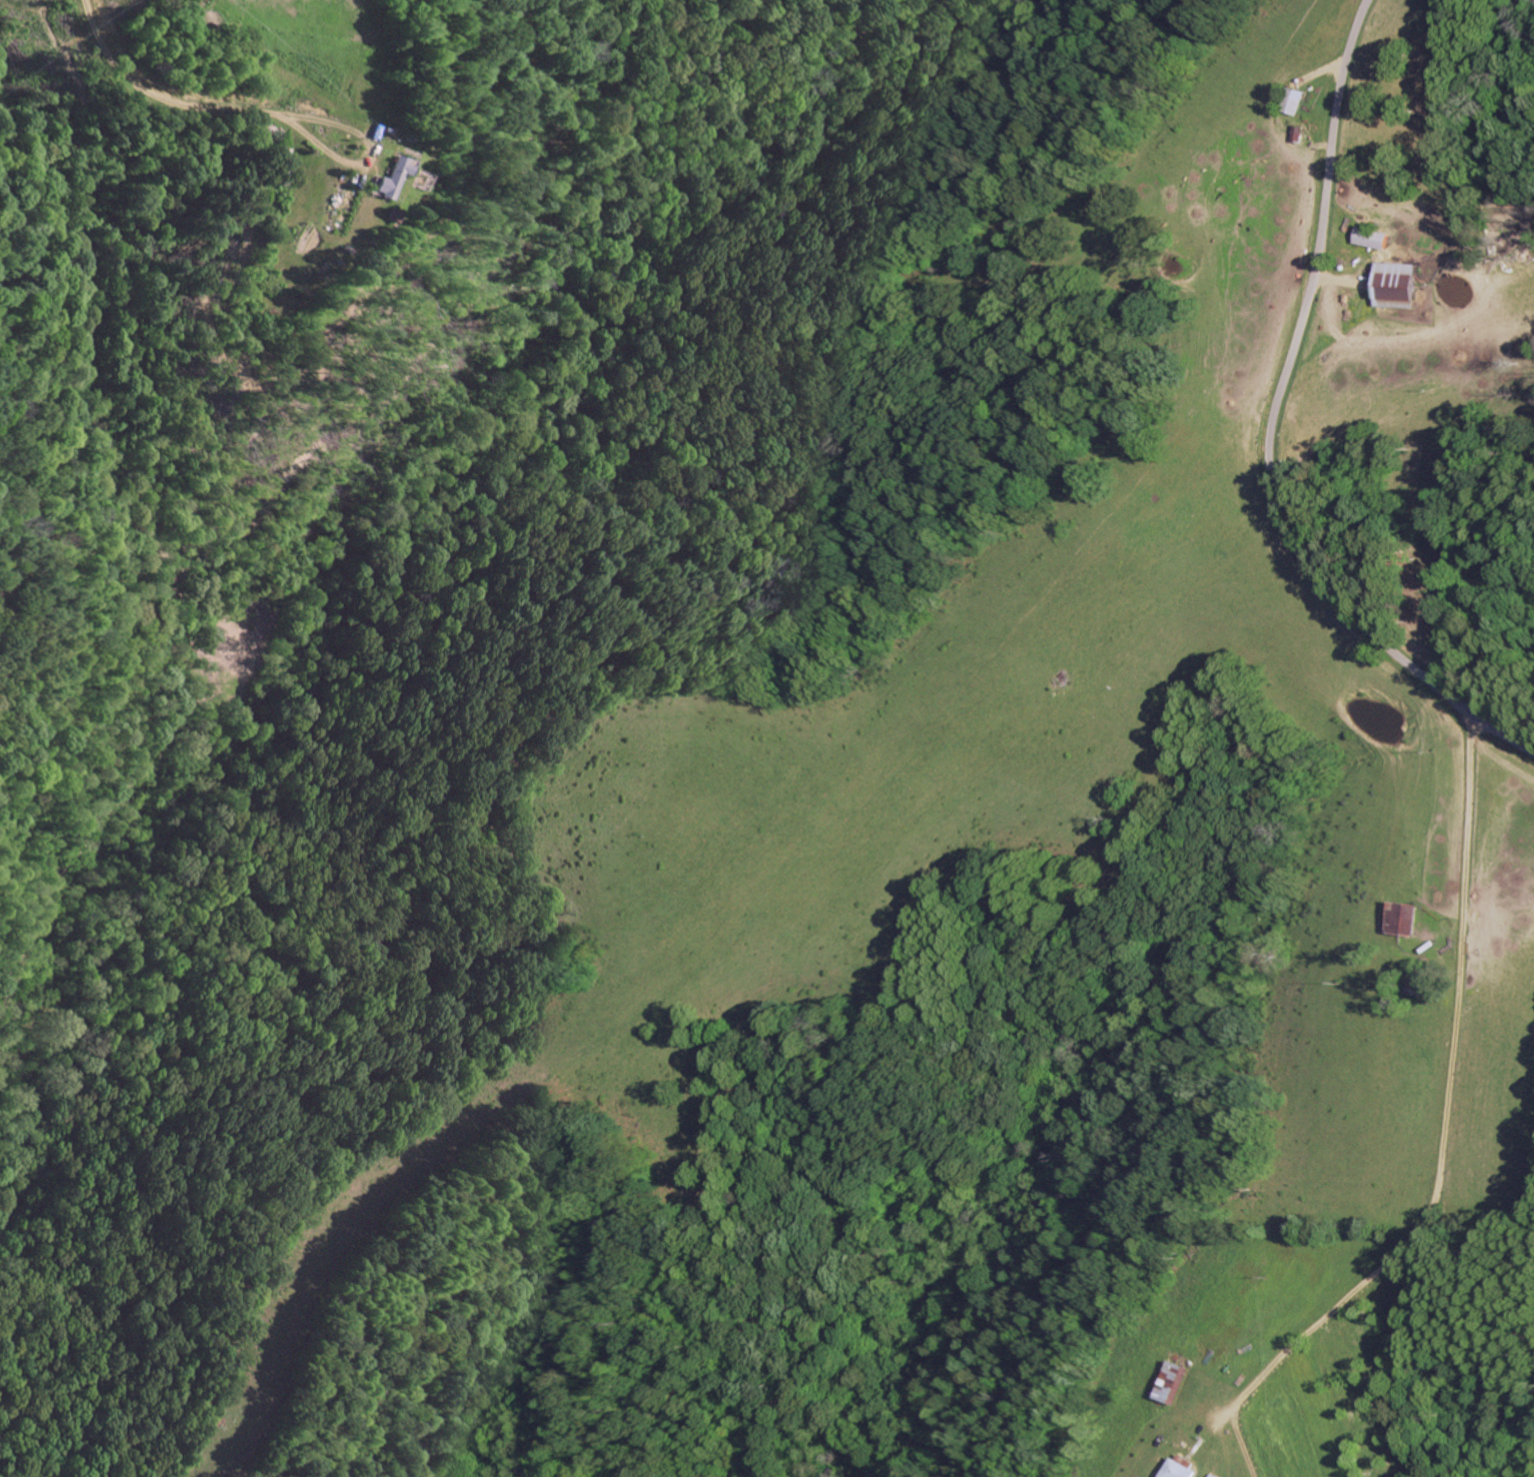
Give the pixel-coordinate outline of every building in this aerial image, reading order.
[(1284,113),(1301,117),(1306,92),(1289,88),(1284,113)] [(369,177),(363,194),(381,200),(390,174),(397,177),(402,164),(385,158),(377,180),(369,177)] [(1385,251),(1388,234),(1357,228),(1354,245),(1385,251)] [(1374,308),(1413,310),(1415,265),(1375,263),(1374,287),(1376,287),(1374,308)] [(1386,934),(1413,938),(1417,907),(1390,903),(1386,934)] [(1176,1407),(1191,1369),(1171,1361),(1156,1399),(1176,1407)] [(1199,1466),(1173,1454),(1163,1476),(1194,1476),(1199,1466)]
